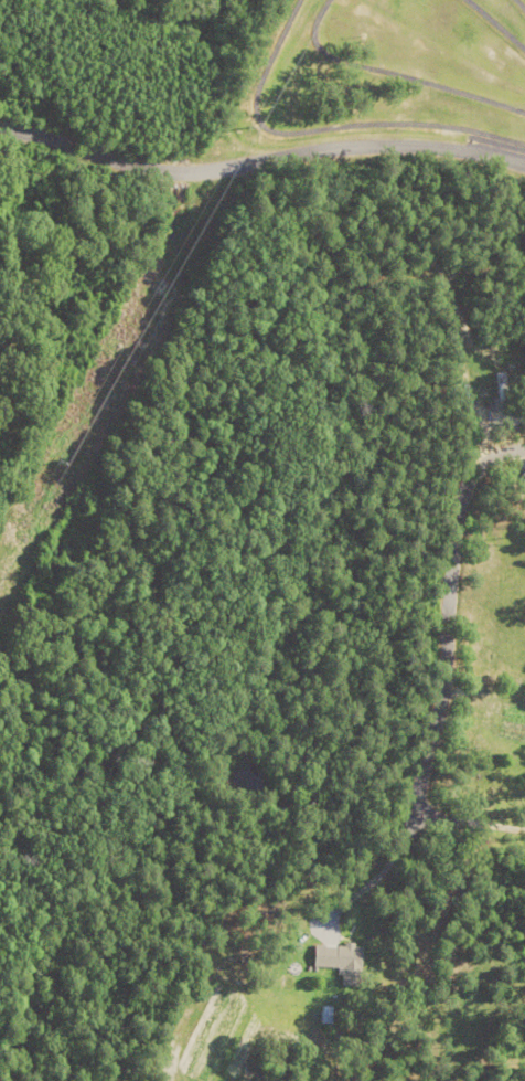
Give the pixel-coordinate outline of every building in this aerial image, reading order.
[(310,968),(336,969),(335,975),(358,976),(359,947),(311,945),(310,968)]
